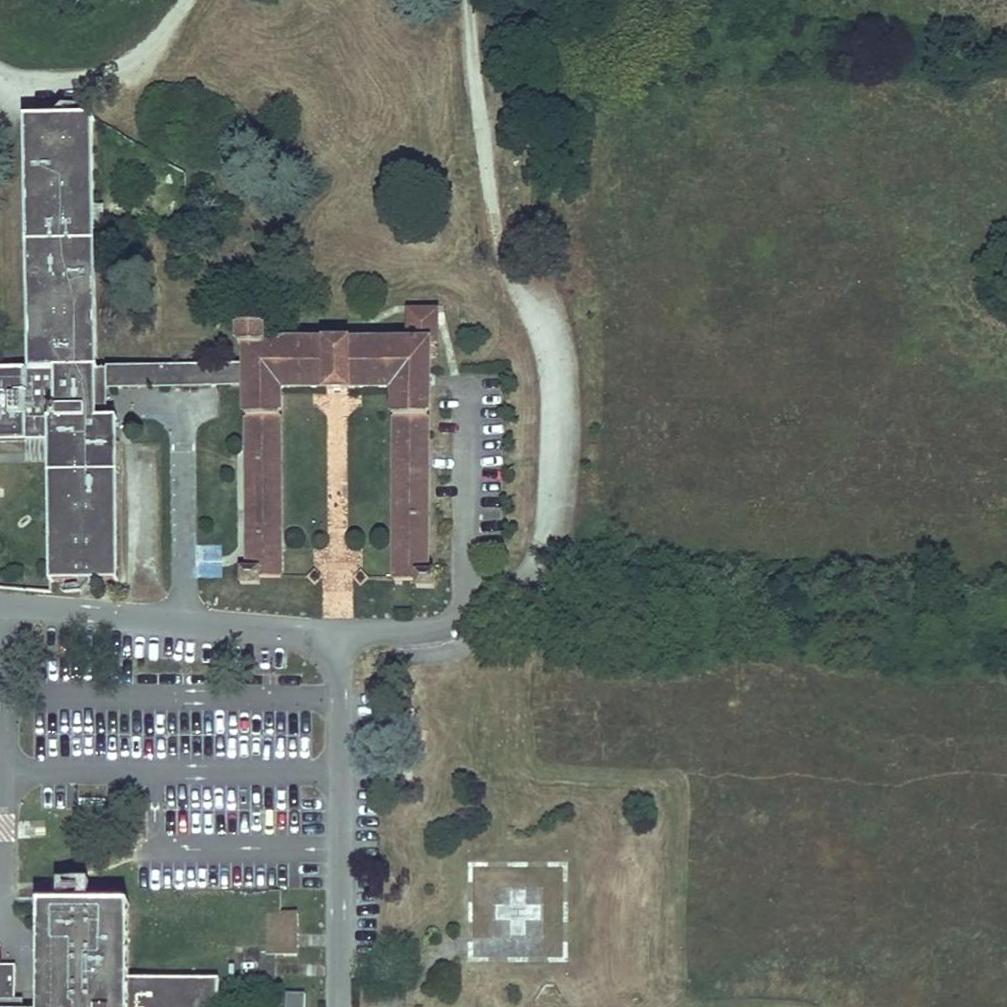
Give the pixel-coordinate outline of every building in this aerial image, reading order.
[(247,364),(98,366),(94,118),(29,119),(31,367),(0,368),(0,437),(51,437),(54,577),(118,578),(117,418),(108,418),(107,389),(227,387),(226,402),(246,402),(247,364)] [(247,364),(246,402),(248,564),(239,565),(240,588),(259,588),(259,582),(279,583),(278,391),(393,391),(395,579),(414,580),(414,587),(437,587),(438,567),(429,567),(430,348),(436,348),(435,314),(408,313),(410,347),(262,345),(263,329),(239,330),(239,353),(246,353),(247,364)] [(471,961),(545,956),(541,903),(524,905),(523,894),(495,896),(496,912),(467,914),(471,961)] [(221,984),(134,985),(133,905),(48,906),(49,1006),(220,1006),(221,984)] [(298,911),(260,911),(259,981),(276,981),(277,954),(297,954),(298,911)] [(20,962),(0,963),(0,1006),(20,1006),(20,962)] [(304,993),(283,993),(283,1006),(305,1006),(304,993)]
